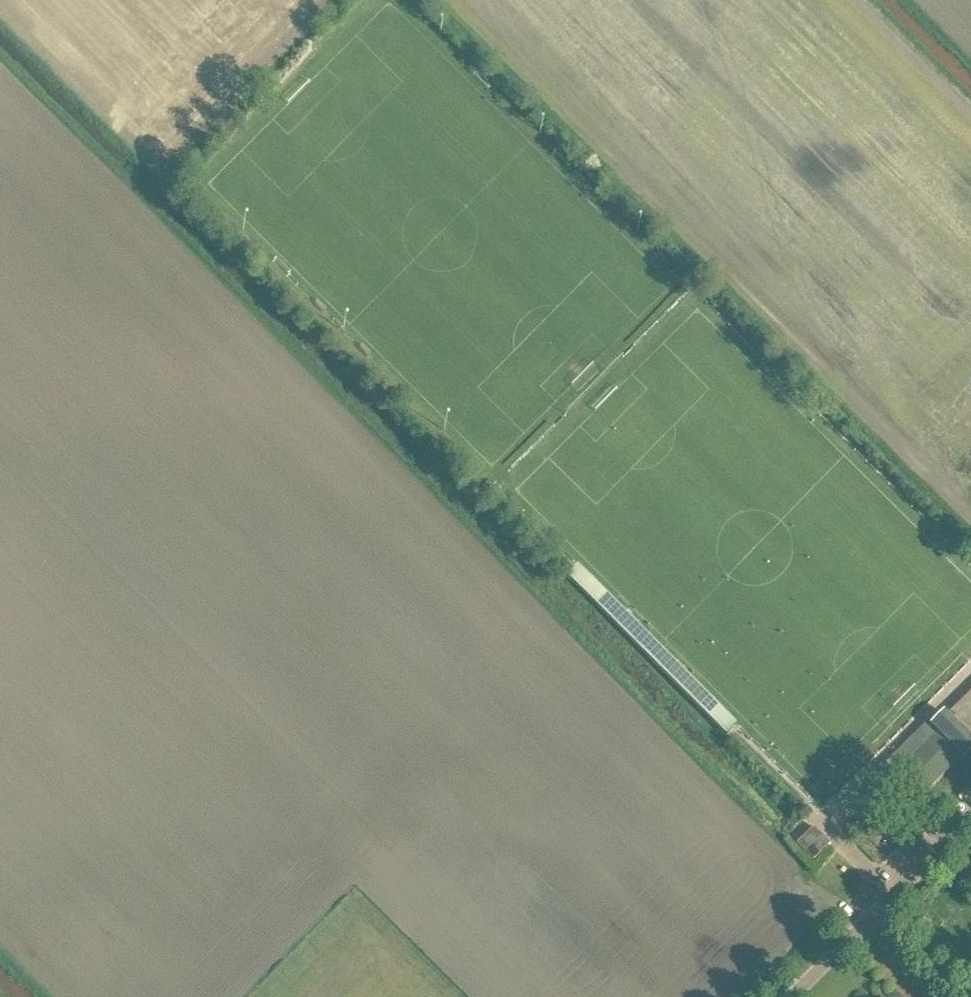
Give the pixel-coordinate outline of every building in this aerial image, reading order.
[(961,759),(963,760),(970,752),(970,694),(947,718),(944,715),(931,728),(938,735),(890,781),(898,789),(891,795),(901,805),(908,799),(914,805),(961,759)] [(830,846),(813,830),(796,847),(813,863),(830,846)]
